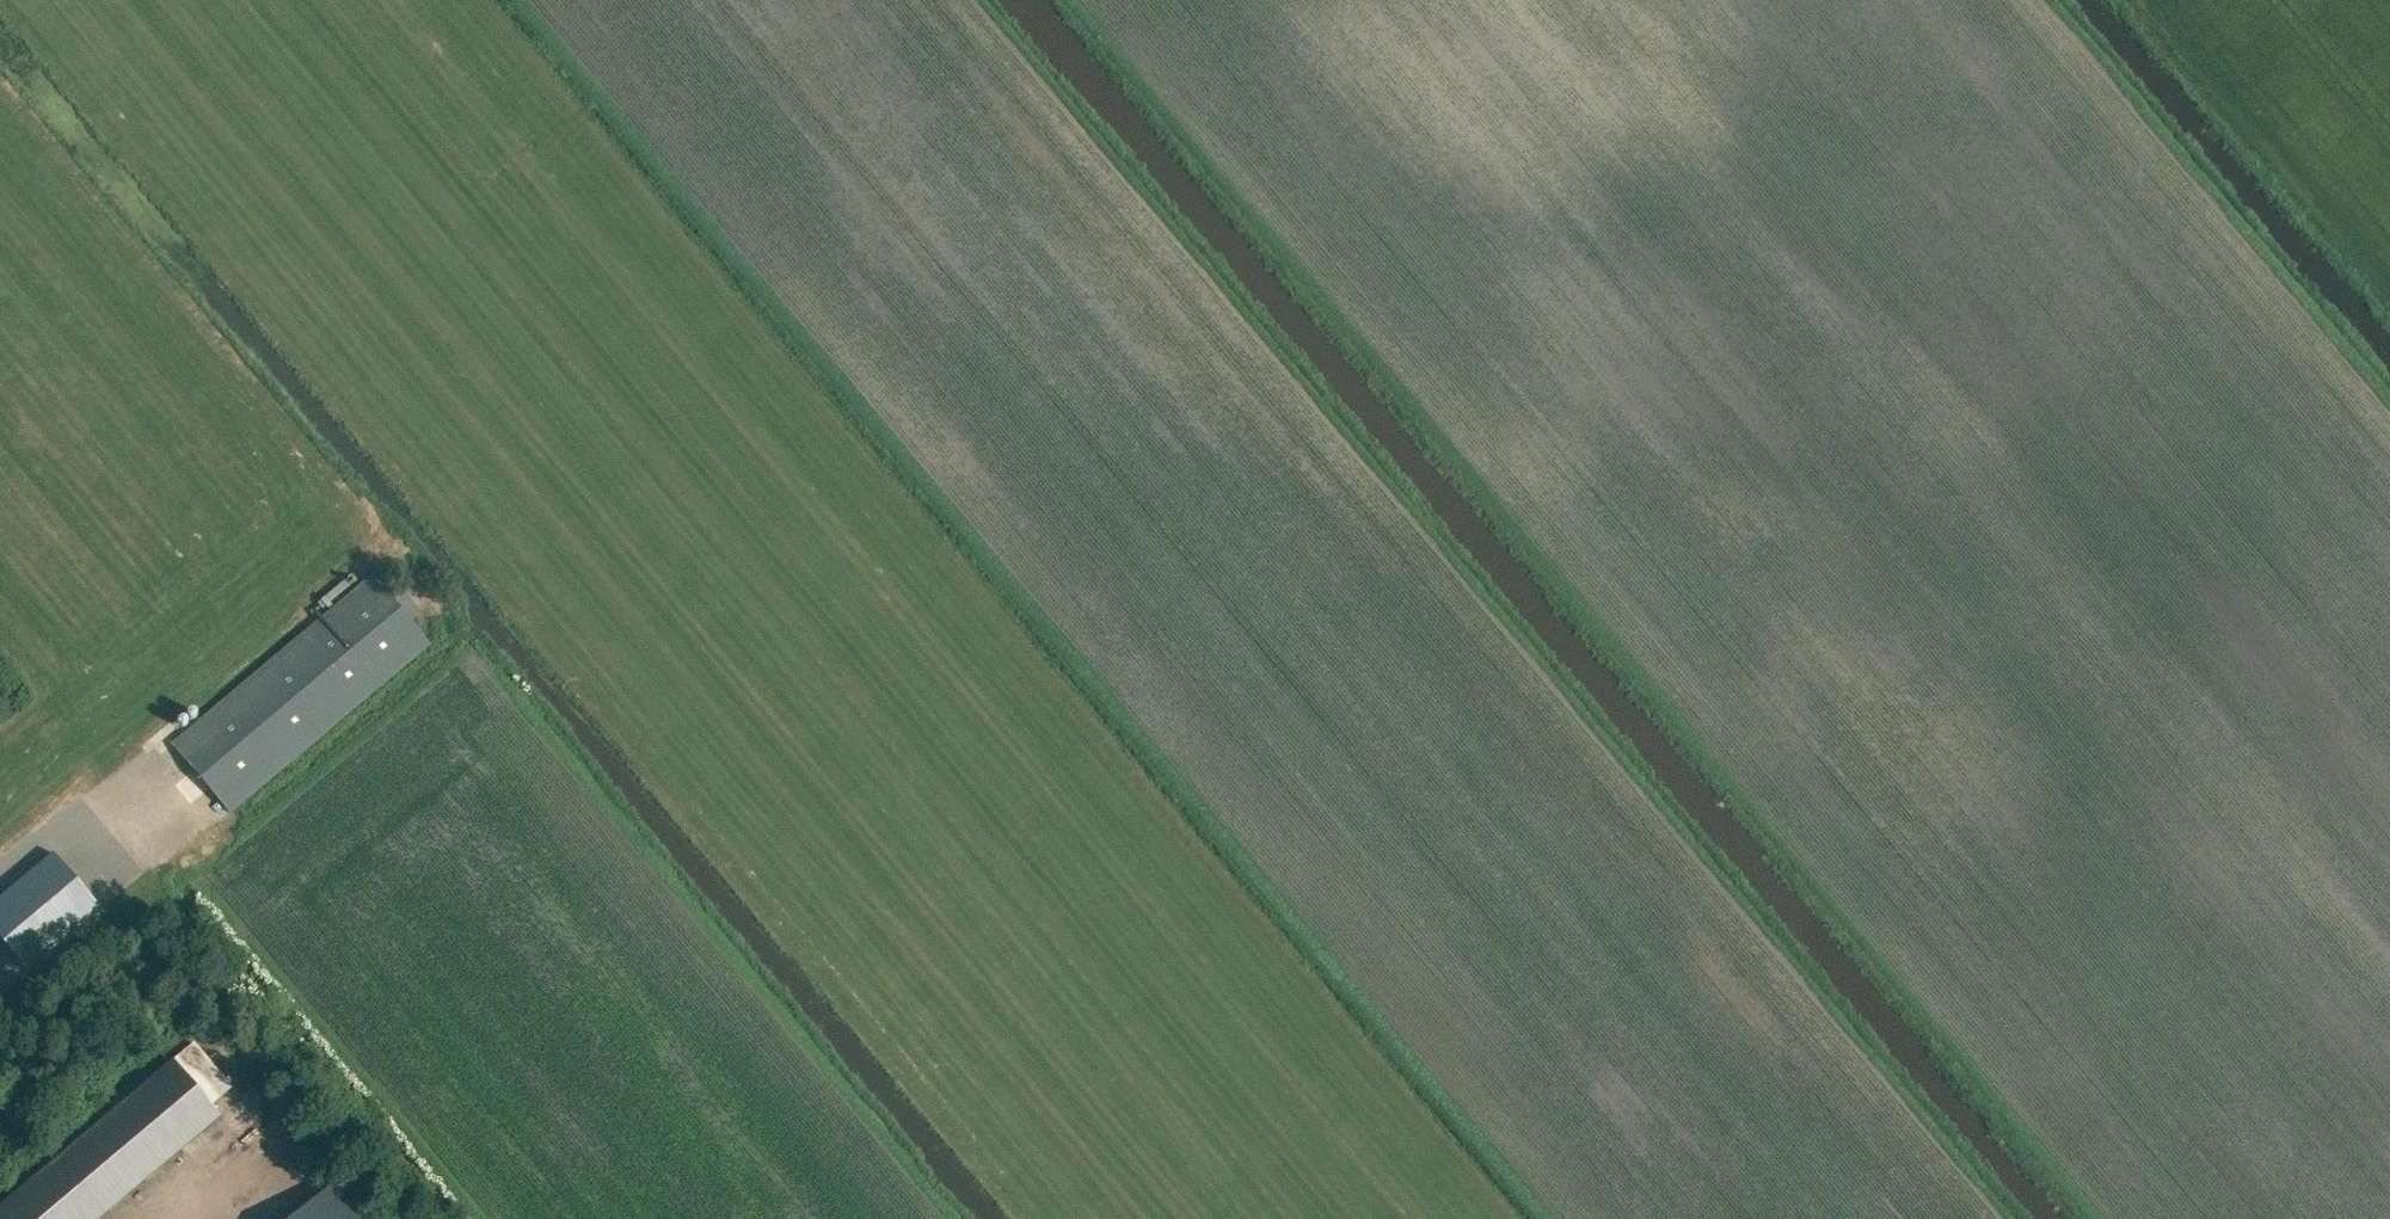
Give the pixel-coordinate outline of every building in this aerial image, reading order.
[(372,578),(172,746),(230,814),(429,645),(372,578)] [(101,910),(54,854),(0,900),(0,941),(27,972),(101,910)] [(0,1209),(0,1218),(105,1218),(224,1119),(174,1061),(0,1209)] [(336,1184),(294,1218),(366,1218),(336,1184)]
